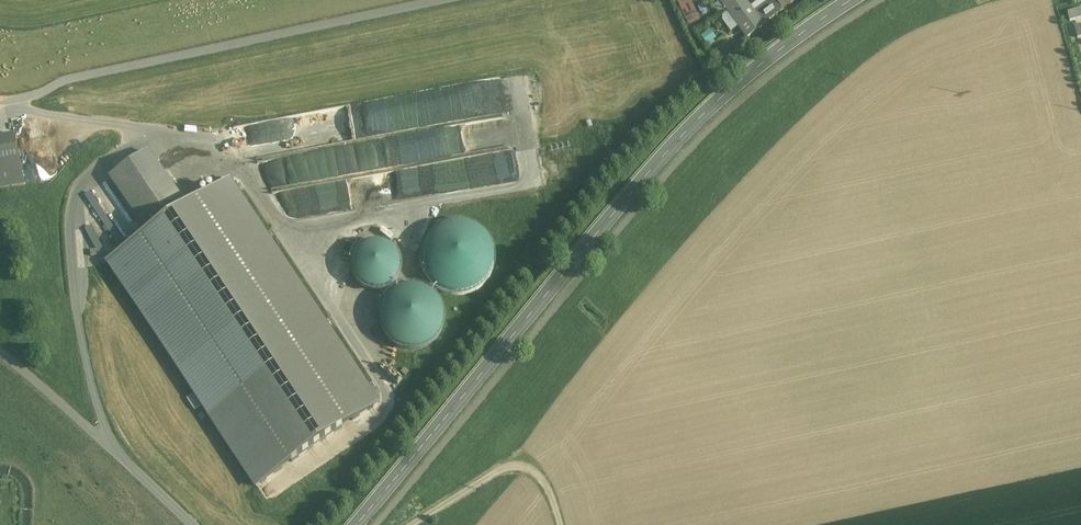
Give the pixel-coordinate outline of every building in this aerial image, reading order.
[(687,27),(700,21),(691,0),(684,0),(677,3),(687,27)] [(718,1),(726,12),(742,0),(720,0),(718,1)] [(745,0),(742,0),(726,12),(746,39),(764,26),(756,15),(745,0)] [(775,0),(756,15),(763,25),(797,0),(774,0),(775,0)] [(1067,10),(1068,19),(1080,18),(1080,8),(1067,10)] [(712,31),(701,36),(705,44),(716,39),(712,31)] [(0,139),(0,190),(25,185),(15,136),(0,139)] [(149,150),(110,176),(149,234),(187,209),(171,185),(175,183),(172,178),(169,181),(149,150)] [(149,234),(107,262),(255,484),(378,403),(229,181),(187,209),(149,234)] [(482,282),(486,279),(489,274),(492,269),(493,264),(494,258),(494,253),(494,247),(492,242),(489,237),(486,232),(482,228),(478,225),(473,222),(467,220),(462,219),(456,219),(451,220),(445,222),(440,224),(436,227),(432,231),(428,236),(426,241),(424,246),(423,252),(423,257),(424,263),(425,268),(428,273),(431,278),(435,282),(439,285),(444,288),(450,290),(455,291),(461,291),(467,290),(472,288),(477,286),(482,282)] [(108,233),(116,248),(128,242),(121,226),(108,233)] [(392,280),(396,277),(398,273),(400,269),(401,265),(401,260),(400,256),(398,251),(395,248),(392,244),(388,242),(384,240),(380,239),(375,239),(371,240),(366,242),(363,245),(359,248),(357,252),(355,256),(354,260),(354,265),(355,269),(357,274),(360,277),(363,281),(367,283),(371,285),(375,286),(380,286),(384,285),(389,283),(392,280)] [(436,337),(439,333),(442,328),(444,323),(445,318),(445,313),(444,307),(442,302),(440,298),(436,294),(432,290),(428,287),(423,285),(418,284),(412,284),(407,284),(402,286),(397,288),(393,291),(389,295),(386,299),(384,304),(382,309),(382,315),(382,320),(383,325),(386,330),(389,334),(392,338),(396,342),(401,344),(406,346),(412,346),(417,346),(422,345),(427,343),(432,340),(436,337)] [(386,369),(401,381),(408,372),(393,361),(386,369)]
